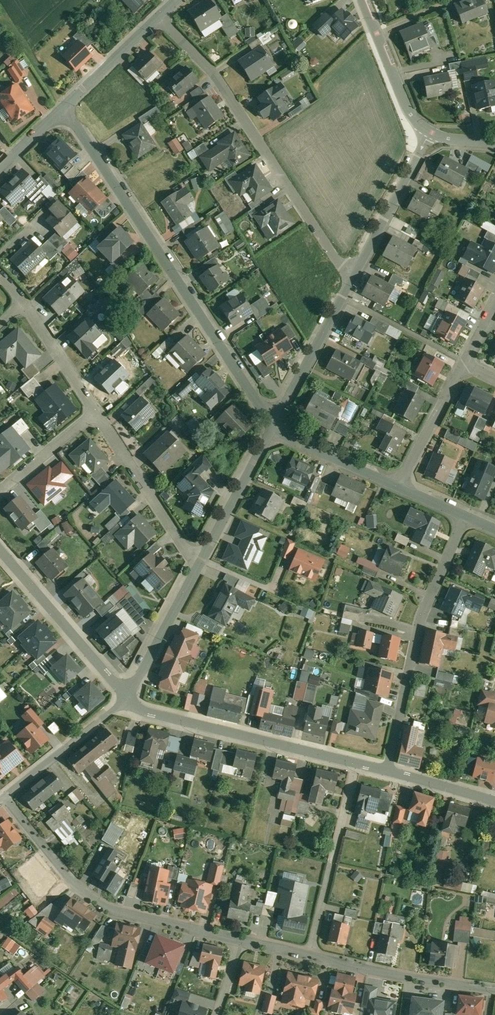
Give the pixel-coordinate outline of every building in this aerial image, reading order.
[(136,12),(138,11),(135,9),(143,0),(123,0),(136,12)] [(210,0),(208,0),(201,4),(202,5),(190,13),(189,12),(201,31),(221,18),(210,0)] [(455,5),(462,23),(487,13),(482,0),(467,0),(455,5)] [(332,27),(344,40),(357,27),(352,21),(353,20),(347,14),(345,15),(341,10),(331,20),(328,23),(332,27)] [(322,36),(332,27),(328,23),(331,20),(324,13),(312,25),(322,36)] [(239,32),(229,16),(223,20),(229,30),(227,31),(231,38),(239,32)] [(423,24),(400,33),(410,56),(432,46),(423,24)] [(92,44),(80,31),(73,37),(78,43),(79,42),(86,50),(92,44)] [(259,39),(249,45),(253,51),(263,44),(259,39)] [(86,50),(79,42),(78,43),(64,56),(67,60),(67,63),(70,66),(73,67),(77,70),(91,56),(86,50)] [(261,48),(250,56),(252,59),(241,66),(250,80),(273,65),(261,48)] [(148,53),(140,61),(139,60),(132,67),(140,74),(145,80),(161,65),(148,51),(148,52),(148,53)] [(18,61),(12,65),(14,67),(9,70),(17,83),(23,79),(21,77),(26,73),(18,61)] [(298,64),(282,74),(286,80),(302,70),(298,64)] [(132,67),(132,66),(128,70),(135,78),(140,74),(132,67)] [(198,82),(185,68),(166,85),(178,99),(198,82)] [(448,75),(424,79),(427,97),(452,93),(448,75)] [(472,85),(477,110),(490,107),(490,106),(494,105),(494,83),(494,81),(472,85)] [(280,85),(260,98),(267,109),(267,110),(274,120),(287,111),(279,98),(285,93),(280,85)] [(17,86),(10,90),(8,90),(6,91),(5,94),(0,97),(0,98),(7,109),(6,109),(13,121),(32,109),(17,86)] [(200,87),(190,94),(194,100),(204,93),(200,87)] [(194,100),(183,107),(187,113),(193,110),(192,109),(209,98),(205,92),(204,93),(194,100)] [(209,98),(192,109),(193,110),(206,129),(222,117),(209,98)] [(298,103),(287,111),(291,118),(303,110),(298,103)] [(462,122),(473,122),(472,111),(461,112),(462,122)] [(149,112),(139,118),(143,126),(153,119),(149,112)] [(154,146),(141,126),(125,136),(138,157),(154,146)] [(193,148),(183,133),(178,136),(188,152),(193,148)] [(234,134),(220,144),(221,146),(210,153),(202,158),(210,169),(228,157),(234,165),(249,155),(234,134)] [(171,144),(178,155),(186,150),(179,138),(171,144)] [(76,156),(59,139),(45,153),(61,169),(61,170),(70,162),(76,156)] [(210,153),(204,143),(194,150),(200,160),(202,158),(210,153)] [(468,171),(444,158),(436,174),(460,186),(468,171)] [(479,166),(469,161),(465,167),(476,173),(479,166)] [(80,172),(70,162),(61,170),(61,169),(60,171),(71,182),(80,172)] [(259,174),(255,167),(255,166),(238,177),(231,181),(232,182),(240,195),(241,195),(240,193),(246,189),(254,200),(254,201),(259,198),(271,190),(265,181),(264,182),(259,174)] [(33,183),(22,172),(1,192),(14,205),(25,194),(35,204),(43,197),(33,187),(34,185),(35,184),(33,183)] [(235,172),(224,179),(228,185),(232,182),(231,181),(238,177),(235,172)] [(41,176),(33,183),(35,184),(34,185),(42,193),(50,185),(41,176)] [(197,190),(206,187),(202,176),(193,179),(197,190)] [(96,189),(86,178),(79,185),(75,189),(70,193),(80,203),(96,189)] [(74,179),(70,183),(75,189),(79,185),(74,179)] [(106,199),(96,189),(80,203),(90,214),(94,210),(99,206),(106,199)] [(177,193),(163,203),(177,224),(185,219),(186,219),(187,219),(186,218),(187,217),(191,215),(184,204),(192,199),(193,200),(185,189),(177,194),(177,193)] [(444,196),(433,190),(429,196),(441,202),(444,196)] [(436,202),(417,193),(409,208),(428,218),(436,202)] [(55,209),(62,200),(57,197),(50,205),(55,209)] [(259,198),(254,201),(254,200),(248,204),(252,210),(259,205),(262,203),(259,198)] [(263,210),(254,215),(255,216),(262,227),(269,223),(276,234),(293,224),(285,212),(281,207),(282,207),(277,200),(263,210)] [(252,210),(248,212),(252,218),(255,216),(254,215),(263,210),(259,205),(252,210)] [(104,211),(99,206),(94,210),(99,215),(104,211)] [(4,207),(0,211),(0,216),(3,219),(10,227),(17,220),(4,207)] [(77,223),(62,208),(47,222),(57,232),(62,237),(63,237),(77,223)] [(229,235),(239,228),(227,210),(217,217),(229,235)] [(195,222),(191,215),(187,217),(192,224),(193,223),(195,222)] [(113,223),(103,232),(109,238),(118,229),(113,223)] [(192,224),(182,231),(186,236),(197,229),(193,223),(192,224)] [(419,233),(408,227),(405,233),(415,239),(416,239),(419,233)] [(109,238),(98,249),(111,263),(119,255),(120,255),(133,243),(119,229),(118,229),(109,238)] [(210,240),(203,230),(187,241),(199,260),(218,247),(213,239),(210,240)] [(488,231),(484,238),(487,239),(486,241),(494,245),(494,243),(494,235),(488,231)] [(62,237),(57,232),(48,240),(58,250),(62,246),(64,248),(69,244),(63,237),(62,237)] [(417,250),(393,237),(384,255),(386,252),(399,259),(397,262),(407,267),(417,250)] [(416,239),(415,239),(412,245),(423,251),(426,245),(416,239)] [(58,250),(48,240),(39,249),(46,256),(51,261),(60,253),(58,250)] [(39,249),(32,241),(11,261),(26,276),(46,256),(39,249)] [(482,248),(472,243),(464,257),(463,258),(469,261),(492,273),(493,272),(492,272),(494,267),(494,246),(494,245),(486,241),(482,248)] [(127,263),(120,255),(112,263),(111,263),(110,264),(117,272),(127,263)] [(119,255),(111,263),(112,263),(120,255),(119,255)] [(469,261),(463,258),(464,257),(462,256),(459,262),(466,266),(469,261)] [(215,257),(202,266),(206,273),(217,266),(217,267),(220,265),(215,257)] [(79,265),(75,260),(58,276),(63,281),(79,265)] [(157,280),(141,263),(125,278),(140,295),(141,295),(147,289),(157,280)] [(206,273),(202,277),(211,291),(227,281),(217,267),(217,266),(206,273)] [(480,274),(470,268),(467,274),(477,280),(480,274)] [(404,279),(393,274),(390,280),(401,286),(404,279)] [(70,275),(55,289),(55,290),(46,299),(45,298),(45,299),(60,315),(85,292),(70,275)] [(394,288),(372,276),(363,293),(385,305),(394,288)] [(484,288),(467,279),(460,292),(461,293),(458,299),(456,298),(456,299),(473,308),(478,298),(483,288),(483,289),(484,288)] [(147,289),(141,295),(140,295),(136,299),(142,305),(143,306),(153,296),(147,289)] [(162,301),(155,294),(153,296),(143,306),(142,305),(139,309),(144,314),(150,308),(152,310),(162,301)] [(241,294),(225,305),(225,308),(223,309),(233,325),(253,312),(251,309),(241,294)] [(102,297),(85,313),(90,318),(100,309),(104,313),(109,308),(102,297)] [(179,316),(164,299),(162,301),(152,310),(148,314),(149,314),(150,313),(158,321),(156,323),(164,330),(179,316)] [(266,299),(251,309),(253,312),(257,320),(272,310),(266,299)] [(460,309),(449,303),(444,312),(447,313),(448,313),(456,317),(460,309)] [(456,317),(448,313),(447,313),(443,321),(445,322),(438,335),(436,334),(436,335),(454,344),(458,336),(458,335),(464,323),(465,323),(465,322),(456,317)] [(390,325),(373,316),(369,324),(376,328),(375,330),(385,335),(390,325)] [(369,324),(355,317),(346,332),(367,343),(375,330),(376,328),(369,324)] [(88,320),(79,329),(79,328),(68,338),(82,352),(83,351),(89,357),(96,350),(90,344),(102,333),(88,319),(87,320),(88,320)] [(288,324),(280,330),(281,329),(288,341),(296,336),(288,324)] [(280,330),(268,338),(280,357),(281,357),(280,355),(279,354),(285,351),(286,351),(292,347),(288,341),(281,329),(280,330)] [(18,330),(0,345),(0,354),(6,362),(7,362),(5,359),(14,352),(26,366),(26,367),(32,362),(39,356),(18,330)] [(127,336),(121,342),(127,349),(132,344),(127,336)] [(187,336),(170,353),(171,353),(173,350),(183,361),(181,364),(188,372),(205,356),(199,349),(199,350),(187,337),(187,336)] [(169,337),(159,347),(164,352),(174,342),(169,337)] [(280,357),(268,338),(269,340),(256,348),(264,360),(268,365),(274,361),(274,360),(279,357),(280,357)] [(121,342),(111,352),(117,358),(127,349),(121,342)] [(437,350),(427,345),(424,351),(434,357),(437,350)] [(358,365),(349,360),(350,358),(337,351),(337,350),(327,368),(328,368),(351,380),(350,380),(351,381),(352,379),(357,381),(364,368),(359,366),(360,363),(358,365)] [(443,364),(426,355),(415,376),(432,385),(443,364)] [(377,364),(363,356),(360,363),(373,370),(377,364)] [(114,360),(95,379),(110,394),(129,376),(114,360)] [(268,365),(264,360),(257,365),(265,377),(273,372),(268,365)] [(32,362),(26,367),(26,366),(22,370),(30,380),(34,377),(40,372),(32,362)] [(210,370),(197,382),(213,399),(226,387),(210,370)] [(153,376),(136,392),(140,396),(153,383),(157,388),(160,386),(153,376)] [(46,392),(34,377),(30,380),(23,386),(31,396),(28,398),(29,398),(33,395),(37,400),(39,398),(46,392)] [(187,381),(177,391),(183,397),(194,387),(187,381)] [(419,387),(409,381),(405,387),(416,393),(419,387)] [(76,411),(55,385),(46,392),(39,398),(53,415),(43,423),(50,431),(57,425),(58,426),(76,411)] [(474,390),(467,386),(457,407),(464,411),(467,406),(484,415),(492,398),(475,389),(474,390)] [(424,400),(407,391),(406,391),(408,392),(402,403),(400,402),(395,413),(412,422),(417,414),(415,413),(422,400),(424,400)] [(340,409),(315,396),(304,415),(330,429),(340,409)] [(142,398),(122,417),(136,431),(136,430),(135,429),(147,417),(148,419),(155,412),(142,398)] [(223,416),(218,421),(237,441),(245,433),(243,431),(250,425),(244,418),(243,418),(239,413),(240,412),(234,406),(223,416)] [(219,412),(209,421),(213,426),(218,421),(223,416),(219,412)] [(397,421),(385,414),(382,420),(394,426),(397,421)] [(178,415),(168,424),(173,430),(182,421),(178,415)] [(479,417),(474,428),(483,432),(488,421),(479,417)] [(22,419),(10,428),(11,429),(12,429),(19,438),(30,429),(22,419)] [(352,426),(340,419),(334,430),(346,437),(352,426)] [(382,420),(382,419),(377,430),(387,435),(380,449),(395,457),(408,433),(394,426),(382,420)] [(0,439),(0,444),(2,446),(0,447),(0,473),(11,464),(11,463),(29,449),(19,438),(12,429),(11,429),(0,439)] [(461,436),(448,430),(445,438),(457,443),(461,436)] [(185,451),(169,433),(145,455),(162,473),(163,474),(171,467),(167,463),(176,455),(178,458),(185,451)] [(108,461),(90,440),(71,456),(76,463),(82,458),(94,472),(108,461)] [(455,460),(437,452),(428,475),(445,483),(455,460)] [(204,454),(192,465),(201,474),(205,469),(207,471),(212,466),(204,454)] [(313,469),(293,460),(287,474),(293,477),(292,479),(292,481),(296,482),(298,481),(306,485),(311,474),(313,469)] [(62,483),(73,474),(63,462),(51,471),(49,468),(28,485),(44,504),(65,488),(62,483)] [(494,471),(478,464),(466,493),(483,500),(487,491),(485,490),(487,486),(489,486),(492,480),(490,479),(494,471)] [(194,472),(179,486),(200,508),(207,502),(204,499),(212,492),(194,472)] [(106,473),(96,482),(101,487),(111,478),(106,473)] [(321,479),(311,474),(306,485),(308,486),(306,489),(315,493),(316,492),(320,481),(321,479)] [(352,480),(341,475),(333,493),(350,500),(349,502),(357,506),(366,487),(365,487),(364,488),(351,482),(352,480)] [(134,501),(116,481),(93,503),(96,501),(104,510),(111,503),(118,511),(120,514),(127,508),(134,501)] [(327,484),(320,481),(316,492),(322,495),(327,484)] [(264,490),(257,502),(256,501),(251,510),(272,521),(271,520),(275,512),(276,513),(283,500),(264,490)] [(39,518),(20,495),(3,509),(21,532),(39,518)] [(307,503),(294,497),(291,503),(304,509),(307,503)] [(131,513),(127,508),(120,514),(118,511),(115,514),(122,521),(131,513)] [(440,522),(411,509),(405,522),(418,528),(412,541),(428,547),(440,522)] [(148,529),(137,518),(139,516),(138,515),(123,529),(116,535),(117,536),(125,545),(131,539),(141,549),(156,534),(149,527),(148,529)] [(370,528),(380,528),(379,515),(369,515),(370,528)] [(72,520),(64,523),(69,533),(76,529),(72,520)] [(240,549),(230,545),(224,559),(246,569),(256,548),(260,550),(265,538),(262,536),(256,534),(259,529),(242,522),(236,536),(243,539),(241,543),(243,544),(240,549)] [(119,524),(108,534),(113,540),(117,536),(116,535),(123,529),(119,524)] [(410,539),(398,534),(395,541),(407,546),(410,539)] [(47,537),(37,546),(42,551),(52,542),(47,537)] [(296,543),(288,539),(285,546),(293,549),(296,543)] [(157,542),(145,552),(149,557),(151,555),(152,556),(162,548),(157,542)] [(477,543),(466,569),(481,576),(488,561),(494,564),(494,551),(477,543)] [(343,544),(339,554),(349,558),(353,547),(343,544)] [(399,552),(389,547),(388,550),(387,550),(380,566),(399,575),(406,558),(398,555),(399,552)] [(67,568),(52,550),(37,562),(38,563),(47,573),(46,573),(53,580),(67,568)] [(323,561),(299,551),(291,570),(315,580),(323,561)] [(149,557),(136,569),(137,569),(138,568),(145,576),(144,577),(157,592),(164,585),(161,583),(170,575),(152,556),(151,555),(149,557)] [(379,571),(365,565),(362,572),(376,578),(379,571)] [(83,571),(72,581),(76,585),(86,576),(83,571)] [(241,580),(227,574),(224,580),(228,582),(226,585),(235,590),(241,580)] [(102,603),(83,581),(85,579),(84,579),(66,595),(73,603),(74,602),(78,606),(76,607),(85,617),(102,603)] [(402,597),(370,582),(366,592),(367,593),(367,592),(378,597),(378,598),(380,598),(377,605),(375,604),(373,608),(393,618),(398,607),(396,606),(400,596),(402,597)] [(226,585),(209,616),(225,625),(233,611),(229,608),(233,600),(236,602),(236,603),(249,609),(254,600),(235,590),(226,585)] [(483,602),(452,588),(448,596),(449,597),(443,610),(442,610),(460,618),(466,606),(476,611),(480,609),(483,602)] [(0,603),(0,619),(1,620),(21,603),(12,593),(0,603)] [(129,600),(126,597),(117,605),(121,610),(123,608),(130,602),(129,600)] [(147,613),(133,597),(129,600),(130,602),(142,617),(147,613)] [(110,601),(98,612),(103,617),(115,607),(110,601)] [(142,617),(130,602),(123,608),(138,627),(146,621),(142,617)] [(21,603),(1,620),(6,625),(7,624),(11,629),(30,613),(21,603)] [(303,615),(313,619),(316,610),(306,607),(303,615)] [(359,614),(344,611),(343,618),(357,621),(359,614)] [(130,633),(115,616),(97,631),(113,649),(130,633)] [(465,624),(452,620),(450,626),(464,629),(465,624)] [(38,622),(19,638),(23,643),(22,644),(27,650),(48,631),(43,626),(42,627),(38,622)] [(464,629),(450,626),(449,635),(448,635),(458,637),(458,638),(462,639),(464,629)] [(199,636),(184,630),(181,639),(193,644),(193,645),(195,646),(199,636)] [(374,633),(360,630),(357,646),(370,649),(374,633)] [(449,635),(427,630),(420,663),(439,667),(444,646),(456,649),(458,638),(458,637),(448,635),(449,635)] [(48,631),(27,650),(31,655),(32,654),(37,659),(55,643),(51,638),(52,637),(48,631)] [(130,633),(113,649),(122,659),(130,651),(127,647),(136,639),(130,633)] [(400,639),(383,635),(379,657),(396,661),(400,639)] [(181,639),(176,637),(172,649),(170,648),(167,656),(187,664),(190,657),(188,656),(193,645),(193,644),(181,639)] [(308,648),(306,656),(315,659),(318,651),(308,648)] [(187,664),(167,656),(164,663),(165,664),(160,676),(164,677),(177,683),(178,682),(182,671),(184,672),(187,664)] [(67,657),(52,669),(65,684),(79,671),(67,657)] [(393,673),(369,668),(367,680),(390,685),(393,673)] [(455,675),(439,671),(437,679),(453,683),(455,675)] [(309,678),(301,676),(300,682),(299,682),(295,699),(303,701),(307,684),(309,678)] [(177,683),(164,677),(161,686),(175,692),(179,683),(178,682),(177,683)] [(390,685),(367,680),(364,690),(376,692),(376,694),(388,697),(390,685)] [(418,696),(427,697),(430,682),(420,680),(418,696)] [(206,685),(199,683),(196,694),(203,695),(206,685)] [(101,697),(90,684),(75,696),(88,711),(101,700),(101,697)] [(316,686),(307,684),(303,701),(303,702),(312,704),(316,686)] [(2,703),(10,696),(2,686),(0,687),(0,700),(2,703)] [(267,714),(272,692),(257,688),(250,715),(262,718),(263,713),(267,714)] [(482,690),(479,705),(490,707),(491,702),(493,703),(494,696),(494,693),(482,690)] [(333,695),(332,704),(340,705),(341,696),(333,695)] [(242,707),(221,702),(222,697),(217,696),(215,701),(211,700),(207,716),(238,724),(242,707)] [(382,705),(369,702),(366,714),(380,717),(382,705)] [(491,702),(490,707),(486,722),(494,724),(494,703),(493,703),(491,702)] [(283,717),(267,714),(263,713),(262,718),(259,729),(274,733),(290,737),(297,709),(285,706),(283,717)] [(322,710),(310,707),(309,714),(308,714),(304,731),(324,736),(329,719),(321,717),(322,710)] [(366,714),(352,711),(348,732),(375,738),(380,717),(366,714)] [(342,722),(334,720),(331,733),(339,735),(342,722)] [(51,727),(57,734),(64,729),(58,721),(51,727)] [(426,724),(414,721),(413,728),(418,729),(424,731),(426,724)] [(16,737),(31,755),(49,741),(34,722),(16,737)] [(413,728),(408,726),(398,762),(419,768),(423,750),(412,747),(417,729),(418,729),(413,728)] [(117,743),(106,729),(82,749),(94,762),(117,743)] [(168,734),(149,729),(145,746),(156,749),(164,751),(168,734)] [(138,734),(129,732),(126,745),(135,747),(138,734)] [(215,745),(193,740),(189,756),(190,756),(189,760),(188,765),(196,767),(198,758),(211,761),(215,745)] [(0,748),(0,779),(23,761),(8,742),(0,748)] [(156,749),(145,746),(143,753),(155,756),(156,749)] [(94,762),(82,749),(68,761),(79,774),(87,768),(94,776),(100,771),(94,762)] [(223,752),(216,750),(211,770),(219,772),(220,764),(223,752)] [(256,755),(237,751),(236,755),(233,767),(252,772),(256,755)] [(236,755),(223,752),(220,764),(233,767),(236,755)] [(189,760),(178,757),(174,770),(186,774),(185,780),(193,782),(196,767),(188,765),(189,760)] [(484,759),(484,760),(477,758),(473,777),(479,778),(479,779),(486,781),(486,780),(493,782),(494,773),(494,763),(491,762),(491,761),(484,759)] [(297,765),(276,760),(272,777),(283,780),(292,782),(293,782),(297,765)] [(107,766),(100,771),(110,783),(116,777),(107,766)] [(338,775),(317,770),(311,796),(309,803),(310,803),(320,805),(321,799),(322,799),(325,790),(334,792),(338,775)] [(100,771),(94,776),(92,779),(108,800),(117,792),(110,783),(100,771)] [(52,774),(38,785),(49,799),(63,787),(52,774)] [(292,782),(283,780),(281,789),(290,791),(292,782)] [(38,785),(23,798),(33,811),(49,799),(38,785)] [(393,794),(362,786),(355,814),(359,815),(365,817),(367,811),(388,816),(393,794)] [(83,797),(77,789),(73,792),(79,800),(83,797)] [(281,789),(280,789),(278,799),(289,801),(293,802),(296,792),(290,791),(281,789)] [(311,796),(301,794),(298,807),(308,810),(310,803),(309,803),(311,796)] [(434,799),(415,794),(410,810),(420,814),(428,816),(429,816),(434,799)] [(71,814),(62,802),(56,807),(65,819),(71,814)] [(471,810),(450,804),(445,821),(456,824),(466,827),(471,810)] [(405,808),(396,806),(392,837),(396,837),(398,830),(399,830),(405,808)] [(65,819),(56,807),(55,807),(49,812),(61,826),(58,829),(66,838),(75,831),(65,819)] [(284,825),(296,828),(298,816),(286,814),(284,825)] [(428,816),(420,814),(417,825),(424,827),(428,816)] [(365,817),(359,815),(355,827),(367,830),(370,820),(365,818),(365,817)] [(456,824),(445,821),(441,836),(452,839),(456,824)] [(0,827),(0,841),(6,850),(13,845),(14,846),(17,846),(21,843),(21,840),(8,822),(0,827)] [(123,832),(111,825),(103,840),(114,847),(123,832)] [(187,828),(176,829),(177,839),(189,837),(187,828)] [(360,839),(362,833),(349,830),(348,837),(360,839)] [(490,839),(484,840),(482,852),(485,852),(490,849),(490,839)] [(110,849),(93,876),(108,885),(118,869),(111,865),(118,854),(110,849)] [(37,862),(39,853),(27,850),(25,860),(37,862)] [(224,868),(212,865),(208,882),(220,885),(224,868)] [(181,869),(169,866),(168,872),(167,878),(178,881),(181,869)] [(158,874),(151,873),(152,869),(151,869),(144,901),(161,905),(167,878),(168,872),(158,870),(158,874)] [(2,891),(14,886),(10,877),(0,881),(0,886),(2,891)] [(197,880),(193,879),(189,881),(188,886),(184,885),(180,901),(184,902),(182,907),(183,907),(185,911),(190,911),(193,909),(205,912),(211,886),(199,883),(197,880)] [(449,879),(447,887),(472,892),(473,884),(449,879)] [(140,885),(132,882),(127,897),(135,898),(140,885)] [(307,888),(283,882),(278,904),(288,907),(287,912),(288,912),(287,915),(286,915),(283,930),(304,934),(308,917),(301,915),(307,888)] [(249,887),(235,884),(231,901),(228,917),(248,922),(250,913),(252,913),(254,906),(245,904),(246,901),(249,887)] [(0,902),(0,911),(21,893),(16,888),(0,902)] [(96,916),(72,899),(56,922),(63,927),(69,919),(85,930),(96,916)] [(264,904),(257,902),(254,914),(262,916),(262,915),(264,904)] [(276,907),(264,904),(262,915),(273,918),(276,907)] [(27,911),(32,919),(40,913),(34,905),(27,911)] [(358,911),(346,909),(344,916),(356,919),(358,911)] [(56,924),(41,913),(39,914),(32,920),(39,926),(36,929),(47,937),(56,924)] [(389,920),(407,925),(409,918),(391,913),(389,920)] [(342,915),(335,914),(333,922),(329,942),(345,946),(350,926),(344,925),(345,921),(341,920),(342,915)] [(406,926),(384,921),(384,924),(382,936),(378,954),(395,958),(399,940),(402,941),(405,928),(406,928),(406,926)] [(384,924),(375,922),(373,934),(382,936),(384,924)] [(110,928),(102,926),(94,937),(101,941),(110,928)] [(140,930),(118,926),(115,940),(123,941),(117,965),(130,968),(134,949),(135,950),(140,930)] [(463,931),(455,930),(453,942),(469,944),(471,932),(470,932),(471,926),(464,926),(463,931)] [(494,939),(494,930),(474,928),(473,937),(494,939)] [(180,939),(174,937),(174,938),(164,936),(160,953),(164,953),(161,966),(167,967),(175,969),(175,968),(177,956),(178,957),(179,951),(181,952),(183,946),(180,945),(182,940),(180,939)] [(4,946),(17,955),(23,946),(11,937),(4,946)] [(113,946),(100,943),(97,958),(110,961),(113,946)] [(459,947),(439,944),(437,954),(432,954),(430,965),(436,966),(453,968),(455,956),(458,956),(459,947)] [(224,949),(204,945),(202,954),(200,962),(207,964),(205,977),(215,980),(218,966),(220,967),(224,949)] [(202,954),(195,952),(190,966),(199,968),(200,962),(202,954)] [(264,968),(245,964),(241,981),(248,983),(260,985),(264,968)] [(17,967),(7,975),(12,982),(23,974),(17,967)] [(35,967),(24,976),(27,979),(33,986),(44,977),(35,967)] [(175,969),(167,967),(165,975),(162,974),(160,982),(172,984),(176,968),(175,968),(175,969)] [(318,980),(289,974),(283,999),(292,1001),(292,1005),(302,1007),(304,1007),(305,1002),(304,1000),(304,997),(314,999),(318,980)] [(356,978),(338,974),(334,989),(332,989),(328,1008),(333,1009),(332,1012),(342,1014),(343,1011),(353,1014),(355,1003),(355,1002),(353,1001),(356,989),(353,989),(356,978)] [(0,980),(0,987),(2,989),(12,982),(7,975),(3,978),(0,980)] [(33,986),(27,979),(19,986),(26,993),(33,986)] [(260,985),(248,983),(246,991),(258,993),(260,985)] [(33,986),(26,993),(33,1001),(41,995),(33,986)] [(8,998),(2,989),(0,987),(0,1004),(8,998)] [(377,989),(365,987),(362,1004),(361,1008),(367,1009),(369,999),(375,1000),(377,989)] [(190,993),(176,988),(171,1002),(183,1006),(184,1003),(187,1004),(190,993)] [(277,998),(267,995),(263,1012),(273,1014),(277,998)] [(459,997),(457,1009),(457,1014),(480,1014),(482,1000),(459,997)] [(369,999),(367,1009),(366,1014),(392,1014),(394,1003),(375,1000),(369,999)] [(413,999),(411,1014),(441,1014),(443,1003),(413,999)] [(316,1000),(314,1010),(309,1008),(307,1014),(321,1014),(324,1001),(316,1000)] [(184,1003),(183,1006),(180,1014),(205,1014),(206,1010),(198,1007),(198,1006),(192,1004),(192,1005),(187,1004),(184,1003)] [(355,1003),(353,1014),(360,1014),(361,1008),(362,1004),(355,1003)]
